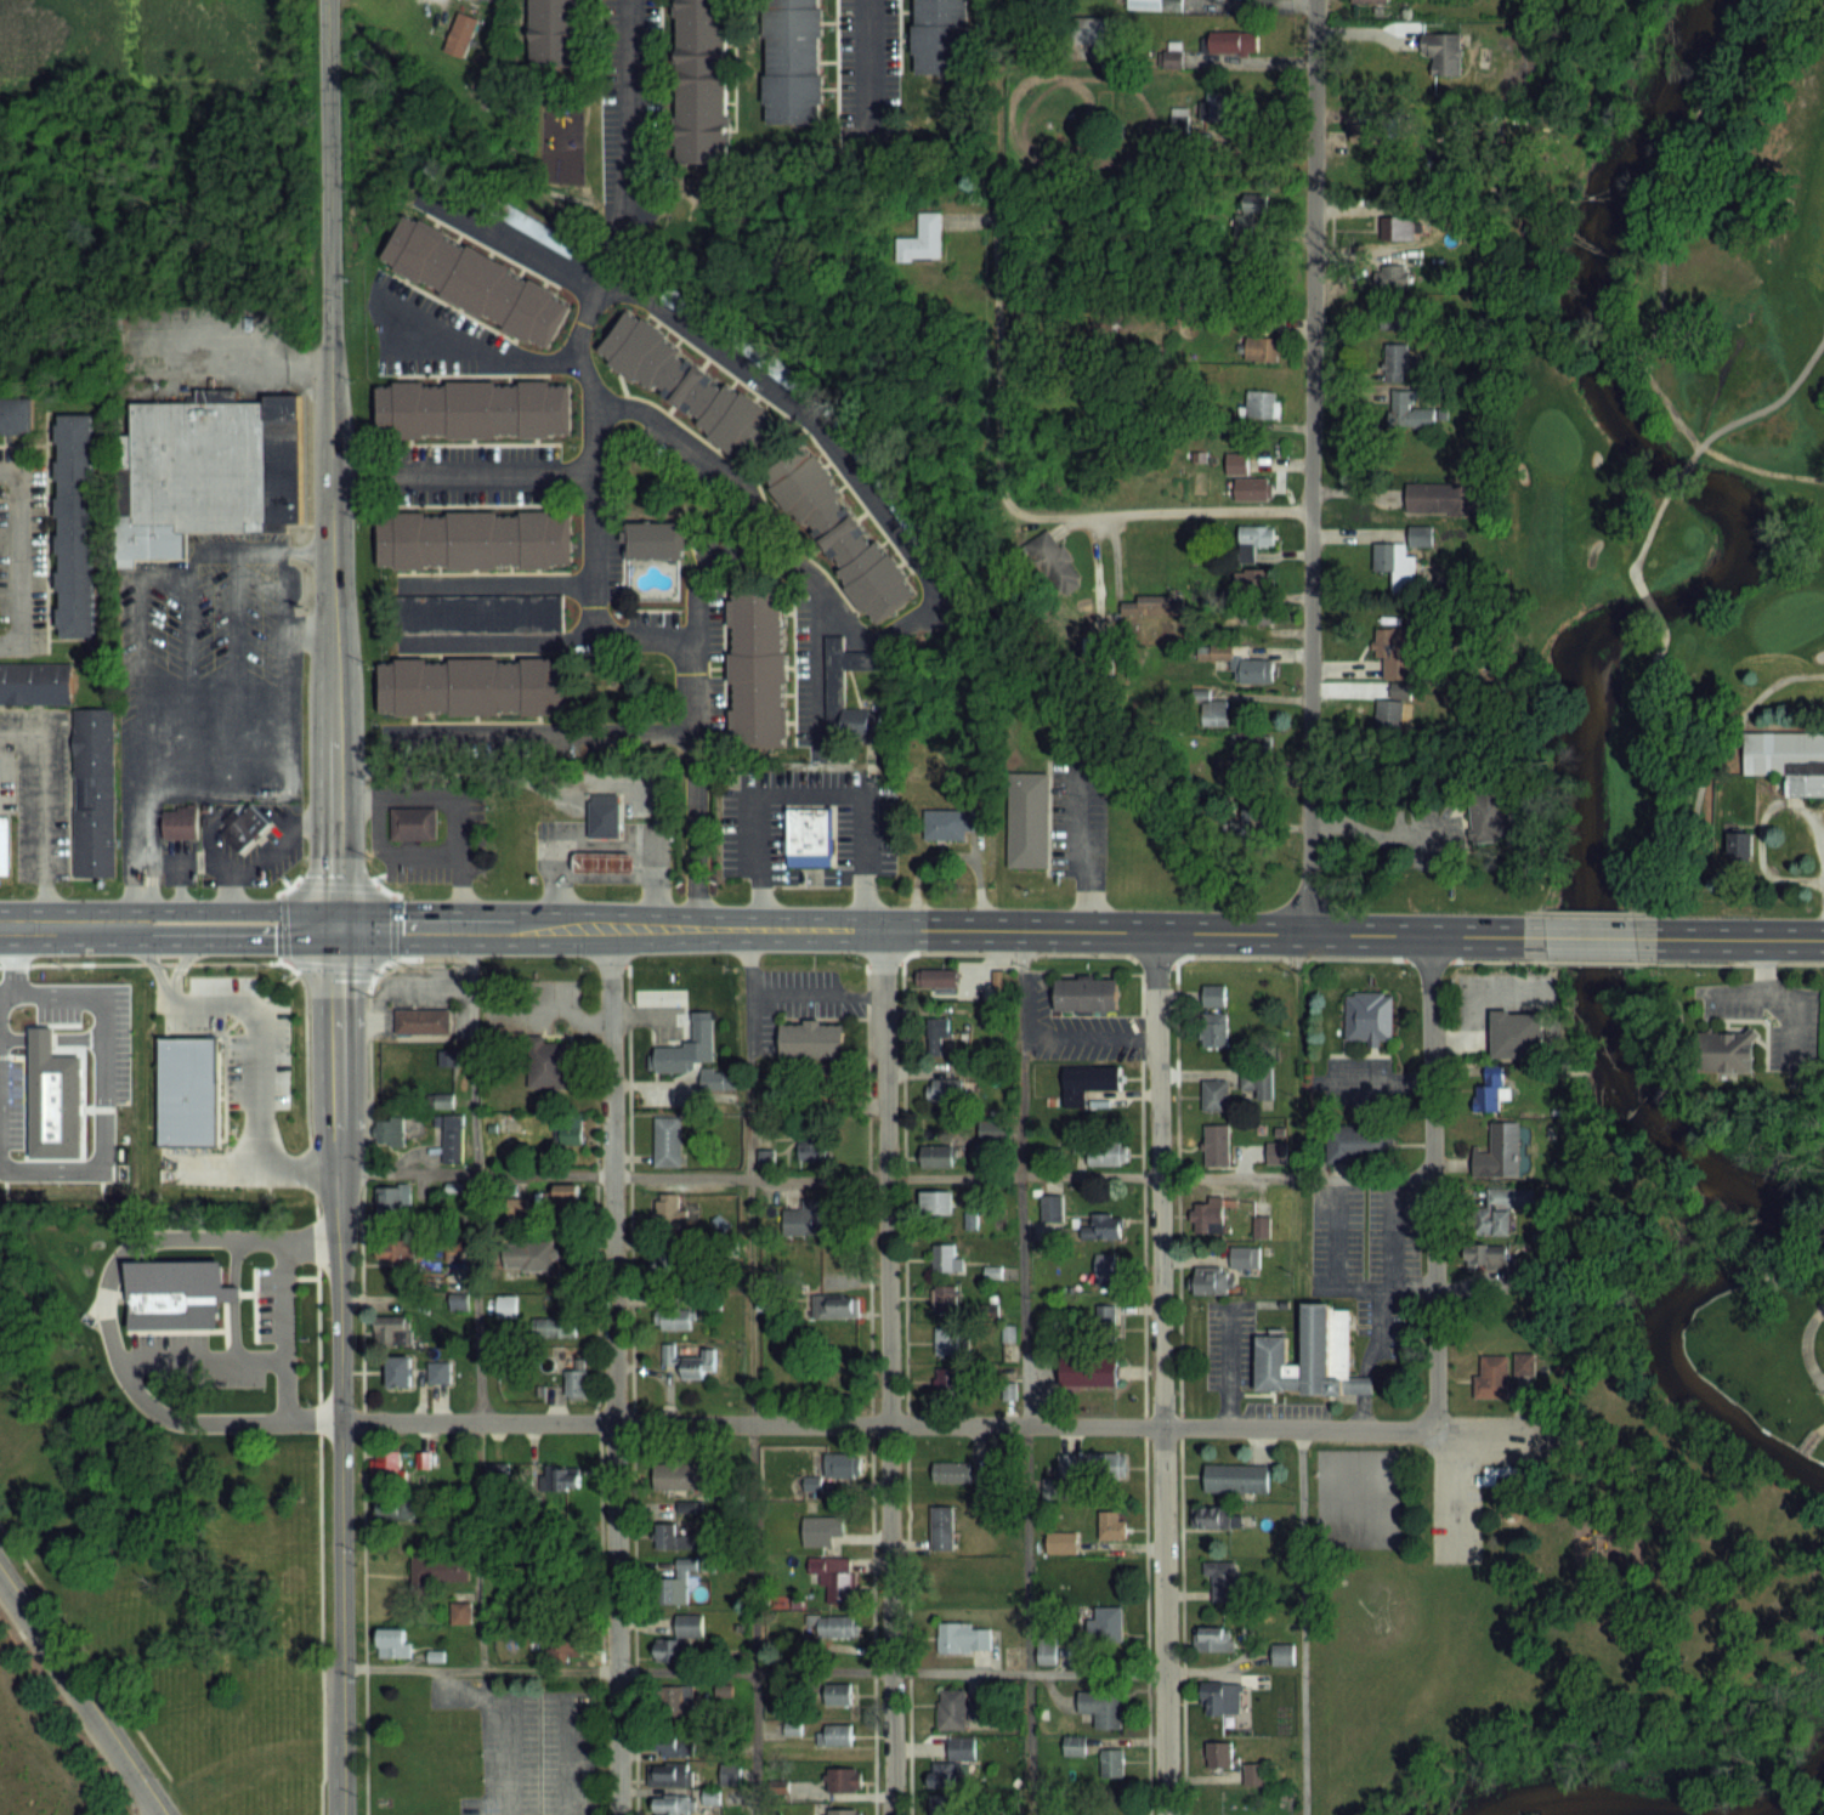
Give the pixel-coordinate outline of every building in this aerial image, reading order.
[(532,66),(530,0),(579,0),(580,64),(532,66)] [(675,161),(675,0),(724,0),(725,161),(675,161)] [(766,123),(766,0),(817,0),(817,121),(766,123)] [(914,72),(914,0),(966,0),(967,72),(914,72)] [(1182,10),(1182,0),(1130,0),(1130,10),(1182,10)] [(444,53),(466,60),(479,18),(457,11),(444,53)] [(1107,18),(1073,18),(1073,58),(1094,58),(1094,45),(1107,45),(1107,18)] [(1257,53),(1257,31),(1205,31),(1205,53),(1257,53)] [(1462,33),(1422,33),(1422,55),(1432,55),(1432,77),(1462,77),(1462,33)] [(1207,94),(1207,121),(1236,121),(1236,94),(1207,94)] [(1351,127),(1355,145),(1377,141),(1373,122),(1351,127)] [(1253,213),(1267,213),(1267,194),(1244,194),(1244,213),(1235,213),(1235,237),(1253,237),(1253,213)] [(941,213),(918,213),(918,238),(899,238),(899,261),(941,261),(941,213)] [(545,347),(380,256),(403,214),(568,304),(545,347)] [(1380,217),(1380,242),(1415,242),(1415,217),(1380,217)] [(1376,265),(1376,292),(1408,292),(1408,265),(1376,265)] [(1380,315),(1386,329),(1403,322),(1398,308),(1380,315)] [(747,463),(696,422),(699,416),(653,380),(648,386),(600,348),(629,311),(678,350),(675,352),(721,390),(726,384),(777,424),(747,463)] [(1283,362),(1283,339),(1245,339),(1245,362),(1283,362)] [(1384,382),(1409,382),(1408,344),(1384,344),(1384,382)] [(375,386),(567,385),(567,433),(375,435),(375,386)] [(131,435),(131,402),(196,402),(196,387),(236,387),(236,402),(266,402),(266,395),(300,395),(300,522),(285,522),(285,532),(183,532),(183,556),(132,556),(132,566),(115,566),(115,467),(119,467),(119,435),(131,435)] [(1415,391),(1388,391),(1388,430),(1430,430),(1430,410),(1415,410),(1415,391)] [(29,430),(0,430),(0,397),(29,397),(29,430)] [(1245,398),(1245,419),(1278,419),(1278,398),(1245,398)] [(92,635),(58,635),(57,414),(91,414),(92,635)] [(874,622),(835,568),(840,565),(805,517),(799,522),(763,472),(801,444),(837,494),(834,497),(869,544),(876,540),(913,592),(874,622)] [(1248,475),(1248,452),(1226,452),(1226,475),(1248,475)] [(1229,500),(1269,500),(1269,480),(1229,480),(1229,500)] [(1463,485),(1405,485),(1405,512),(1463,512),(1463,485)] [(375,563),(375,514),(567,514),(567,563),(375,563)] [(682,557),(624,557),(624,520),(682,520),(682,557)] [(1273,526),(1237,526),(1237,562),(1255,562),(1255,548),(1273,548),(1273,526)] [(1373,545),(1373,572),(1393,572),(1393,595),(1416,595),(1416,556),(1406,556),(1406,547),(1432,547),(1432,527),(1408,527),(1408,544),(1373,545)] [(1027,545),(1053,598),(1080,585),(1055,532),(1027,545)] [(1235,593),(1271,593),(1271,569),(1235,569),(1235,593)] [(781,745),(732,745),(731,589),(780,589),(781,745)] [(560,630),(397,631),(397,595),(560,594),(560,630)] [(1240,608),(1240,625),(1275,625),(1275,608),(1240,608)] [(1412,627),(1374,629),(1375,656),(1384,656),(1385,679),(1414,678),(1412,627)] [(842,738),(842,750),(823,750),(822,634),(840,634),(840,650),(897,648),(899,667),(840,668),(842,705),(876,705),(876,738),(842,738)] [(1245,646),(1202,646),(1202,658),(1238,658),(1238,682),(1273,682),(1273,659),(1245,659),(1245,646)] [(69,703),(0,703),(0,662),(69,662),(69,703)] [(375,711),(375,663),(568,662),(568,710),(375,711)] [(1403,732),(1403,700),(1376,700),(1376,732),(1403,732)] [(1227,701),(1204,701),(1204,727),(1227,727),(1227,701)] [(114,875),(73,875),(70,708),(112,708),(114,875)] [(1744,731),(1823,731),(1823,795),(1785,795),(1785,773),(1744,773),(1744,731)] [(1234,762),(1268,762),(1268,734),(1234,734),(1234,762)] [(1046,866),(1006,866),(1007,771),(1047,771),(1046,866)] [(1467,794),(1506,789),(1511,832),(1496,834),(1496,839),(1472,843),(1467,794)] [(618,836),(587,836),(587,793),(618,793),(618,836)] [(239,852),(221,833),(228,826),(222,819),(234,809),(239,813),(250,804),(270,823),(239,852)] [(162,838),(162,810),(177,810),(176,805),(196,805),(196,836),(162,838)] [(434,839),(389,839),(389,806),(434,806),(434,839)] [(828,864),(786,866),(784,809),(828,807),(828,864)] [(919,810),(919,840),(967,840),(967,832),(978,832),(978,810),(919,810)] [(10,875),(10,816),(0,816),(0,875),(10,875)] [(571,873),(571,852),(631,852),(631,873),(571,873)] [(916,970),(916,988),(957,988),(957,970),(916,970)] [(1115,1010),(1054,1010),(1054,977),(1116,977),(1115,1010)] [(1225,1007),(1225,985),(1203,985),(1203,1007),(1225,1007)] [(1392,1039),(1344,1039),(1344,994),(1392,994),(1392,1039)] [(447,1032),(393,1032),(393,1008),(447,1008),(447,1032)] [(1202,1048),(1227,1048),(1227,1013),(1202,1013),(1202,1048)] [(1541,1056),(1491,1056),(1490,1014),(1540,1013),(1541,1056)] [(947,1056),(947,1016),(922,1016),(922,1056),(947,1056)] [(714,1018),(692,1018),(692,1047),(653,1047),(653,1073),(689,1073),(689,1062),(714,1062),(714,1018)] [(842,1056),(778,1056),(778,1023),(842,1023),(842,1056)] [(1699,1072),(1699,1033),(1754,1033),(1754,1072),(1699,1072)] [(563,1088),(526,1087),(527,1034),(542,1034),(542,1042),(565,1042),(563,1088)] [(159,1146),(159,1038),(217,1038),(219,1146),(159,1146)] [(1063,1067),(1064,1107),(1086,1107),(1086,1090),(1122,1090),(1122,1066),(1063,1067)] [(1511,1087),(1505,1087),(1504,1066),(1477,1067),(1478,1110),(1512,1108),(1511,1087)] [(1259,1089),(1259,1099),(1272,1099),(1272,1070),(1240,1070),(1240,1089),(1259,1089)] [(702,1089),(726,1089),(726,1072),(702,1072),(702,1089)] [(927,1080),(927,1102),(962,1102),(962,1080),(927,1080)] [(1228,1080),(1202,1080),(1202,1111),(1228,1111),(1228,1080)] [(443,1164),(461,1164),(461,1115),(443,1115),(443,1164)] [(681,1116),(654,1116),(654,1165),(681,1165),(681,1116)] [(403,1118),(377,1118),(377,1144),(403,1144),(403,1118)] [(1520,1122),(1481,1122),(1482,1176),(1520,1176),(1520,1122)] [(579,1143),(579,1124),(561,1124),(561,1143),(579,1143)] [(1004,1139),(1004,1124),(985,1124),(985,1139),(1004,1139)] [(1229,1167),(1229,1124),(1204,1124),(1204,1167),(1229,1167)] [(1330,1127),(1330,1161),(1395,1161),(1395,1128),(1330,1127)] [(827,1161),(827,1133),(798,1133),(798,1161),(827,1161)] [(1126,1142),(1087,1142),(1087,1164),(1126,1164),(1126,1142)] [(1267,1163),(1286,1163),(1286,1142),(1267,1142),(1267,1163)] [(952,1167),(952,1146),(921,1146),(921,1167),(952,1167)] [(757,1150),(757,1167),(773,1167),(773,1150),(757,1150)] [(411,1186),(377,1186),(377,1216),(411,1216),(411,1186)] [(1481,1190),(1481,1235),(1511,1235),(1511,1208),(1534,1208),(1534,1189),(1481,1190)] [(921,1191),(921,1215),(952,1215),(952,1191),(921,1191)] [(656,1228),(686,1229),(686,1209),(679,1209),(680,1194),(657,1194),(656,1228)] [(1041,1195),(1041,1220),(1061,1220),(1061,1195),(1041,1195)] [(503,1198),(503,1224),(526,1224),(526,1198),(503,1198)] [(783,1235),(829,1235),(829,1199),(802,1199),(802,1211),(783,1211),(783,1235)] [(1222,1232),(1222,1206),(1191,1206),(1191,1232),(1222,1232)] [(1082,1226),(1082,1239),(1121,1240),(1122,1213),(1092,1213),(1091,1227),(1082,1226)] [(1254,1237),(1270,1237),(1270,1216),(1254,1216),(1254,1237)] [(417,1263),(418,1240),(380,1238),(379,1261),(417,1263)] [(555,1271),(555,1243),(500,1242),(499,1270),(555,1271)] [(931,1244),(931,1271),(955,1271),(955,1244),(931,1244)] [(1506,1268),(1506,1244),(1466,1244),(1466,1268),(1506,1268)] [(1231,1247),(1231,1268),(1256,1268),(1256,1247),(1231,1247)] [(681,1249),(654,1249),(654,1277),(681,1277),(681,1249)] [(1115,1254),(1095,1254),(1095,1283),(1115,1283),(1115,1254)] [(126,1263),(221,1261),(221,1287),(238,1287),(238,1300),(216,1300),(216,1328),(129,1329),(129,1301),(126,1301),(126,1263)] [(1223,1271),(1195,1271),(1195,1293),(1223,1293),(1223,1271)] [(957,1285),(933,1285),(933,1313),(957,1313),(957,1285)] [(859,1317),(859,1295),(814,1295),(814,1317),(859,1317)] [(514,1316),(514,1297),(497,1297),(497,1316),(514,1316)] [(1285,1389),(1285,1390),(1256,1390),(1256,1335),(1285,1335),(1285,1365),(1302,1365),(1302,1303),(1329,1303),(1329,1308),(1348,1308),(1347,1376),(1361,1376),(1372,1376),(1372,1393),(1361,1393),(1347,1393),(1347,1395),(1302,1395),(1302,1389),(1285,1389)] [(1097,1306),(1097,1329),(1115,1329),(1115,1306),(1097,1306)] [(691,1330),(691,1309),(655,1309),(655,1330),(691,1330)] [(375,1316),(375,1346),(410,1346),(410,1316),(375,1316)] [(576,1337),(576,1318),(534,1318),(534,1337),(576,1337)] [(935,1328),(935,1356),(961,1356),(961,1328),(935,1328)] [(703,1356),(674,1356),(674,1345),(660,1345),(660,1366),(681,1366),(681,1377),(715,1377),(715,1350),(703,1349),(703,1356)] [(1534,1354),(1514,1354),(1514,1374),(1534,1374),(1534,1354)] [(1476,1355),(1476,1398),(1510,1398),(1510,1355),(1476,1355)] [(386,1387),(411,1387),(411,1357),(386,1357),(386,1387)] [(1119,1358),(1061,1358),(1061,1386),(1119,1386),(1119,1358)] [(450,1384),(450,1362),(428,1362),(428,1384),(450,1384)] [(959,1391),(959,1369),(936,1369),(936,1391),(959,1391)] [(565,1370),(565,1399),(587,1399),(587,1370),(565,1370)] [(375,1481),(401,1481),(401,1450),(375,1450),(375,1481)] [(429,1467),(429,1452),(417,1452),(417,1467),(429,1467)] [(815,1454),(815,1479),(856,1479),(856,1454),(815,1454)] [(1123,1476),(1123,1455),(1066,1455),(1066,1476),(1123,1476)] [(485,1485),(509,1485),(509,1462),(485,1462),(485,1485)] [(715,1489),(715,1464),(655,1464),(655,1489),(715,1489)] [(971,1484),(971,1464),(933,1464),(933,1484),(971,1484)] [(1524,1464),(1524,1511),(1495,1511),(1495,1482),(1480,1482),(1480,1464),(1524,1464)] [(545,1465),(545,1490),(581,1490),(581,1465),(545,1465)] [(1268,1465),(1205,1465),(1205,1492),(1268,1492),(1268,1465)] [(840,1489),(832,1485),(828,1492),(836,1496),(840,1489)] [(379,1501),(379,1517),(412,1517),(412,1501),(379,1501)] [(1192,1505),(1192,1527),(1243,1527),(1243,1515),(1231,1515),(1231,1505),(1192,1505)] [(931,1507),(931,1551),(954,1551),(954,1507),(931,1507)] [(1128,1539),(1128,1514),(1100,1514),(1100,1539),(1128,1539)] [(805,1517),(805,1547),(847,1547),(847,1517),(805,1517)] [(677,1524),(653,1524),(653,1550),(693,1550),(693,1535),(677,1535),(677,1524)] [(1077,1552),(1077,1532),(1047,1532),(1047,1552),(1077,1552)] [(469,1556),(412,1556),(412,1582),(469,1582),(469,1556)] [(808,1558),(808,1576),(824,1576),(824,1605),(852,1605),(852,1558),(808,1558)] [(696,1571),(696,1559),(675,1559),(675,1578),(659,1578),(659,1605),(686,1605),(686,1571),(696,1571)] [(1236,1599),(1236,1560),(1204,1560),(1204,1575),(1214,1575),(1214,1599),(1236,1599)] [(1123,1606),(1093,1606),(1093,1642),(1123,1642),(1123,1606)] [(703,1615),(675,1615),(675,1636),(703,1636),(703,1615)] [(856,1638),(856,1616),(817,1616),(817,1638),(856,1638)] [(938,1625),(938,1652),(989,1652),(989,1625),(938,1625)] [(1194,1650),(1234,1650),(1234,1625),(1194,1625),(1194,1650)] [(410,1657),(410,1627),(379,1627),(379,1657),(410,1657)] [(582,1660),(582,1637),(545,1637),(545,1660),(582,1660)] [(655,1662),(689,1662),(689,1639),(655,1639),(655,1662)] [(1055,1665),(1055,1640),(1038,1640),(1038,1665),(1055,1665)] [(1295,1643),(1273,1643),(1273,1664),(1295,1664),(1295,1643)] [(851,1683),(822,1683),(822,1705),(851,1705),(851,1683)] [(1203,1683),(1203,1714),(1240,1714),(1240,1683),(1203,1683)] [(658,1686),(658,1713),(692,1713),(692,1686),(658,1686)] [(965,1731),(965,1720),(982,1720),(982,1700),(964,1700),(965,1690),(939,1689),(938,1730),(965,1731)] [(1122,1728),(1122,1690),(1077,1691),(1078,1714),(1094,1714),(1094,1728),(1122,1728)] [(817,1725),(817,1746),(851,1746),(851,1725),(817,1725)] [(690,1756),(690,1729),(660,1729),(660,1756),(690,1756)] [(1084,1737),(1066,1737),(1066,1754),(1084,1754),(1084,1737)] [(928,1786),(958,1787),(959,1762),(975,1762),(975,1739),(948,1738),(948,1763),(929,1763),(928,1786)] [(1207,1742),(1207,1769),(1233,1769),(1233,1742),(1207,1742)] [(1124,1749),(1100,1749),(1100,1779),(1124,1779),(1124,1749)] [(1244,1786),(1265,1786),(1265,1763),(1244,1763),(1244,1786)] [(689,1785),(689,1765),(648,1765),(648,1785),(689,1785)] [(738,1784),(738,1765),(721,1765),(721,1784),(738,1784)] [(825,1768),(825,1793),(861,1793),(861,1768),(825,1768)] [(955,1794),(930,1794),(930,1814),(955,1814),(955,1794)] [(653,1797),(653,1814),(690,1814),(690,1797),(653,1797)]
